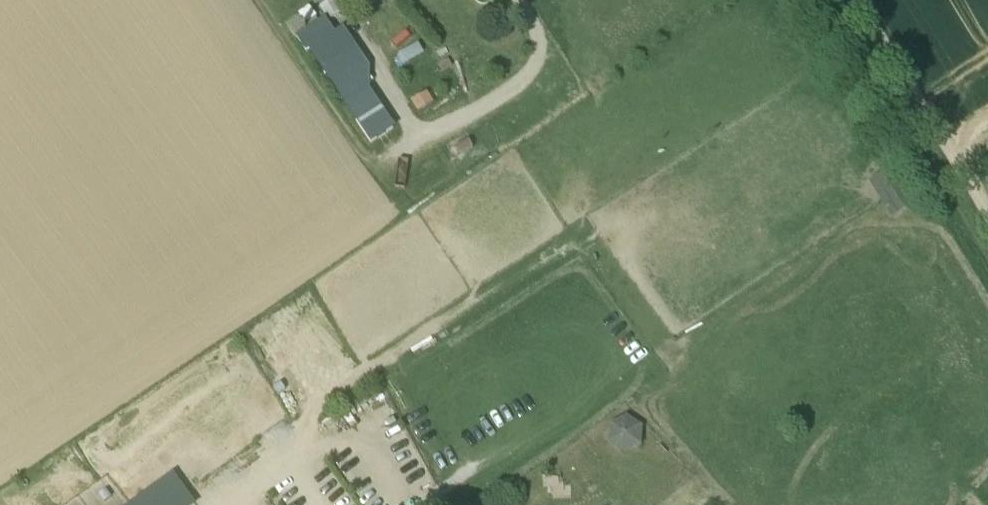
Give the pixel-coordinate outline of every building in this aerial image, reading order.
[(396,127),(341,26),(332,31),(324,17),(300,30),(363,145),(396,127)] [(609,417),(606,447),(640,450),(643,421),(609,417)] [(124,504),(125,504),(191,504),(169,473),(124,504)]
